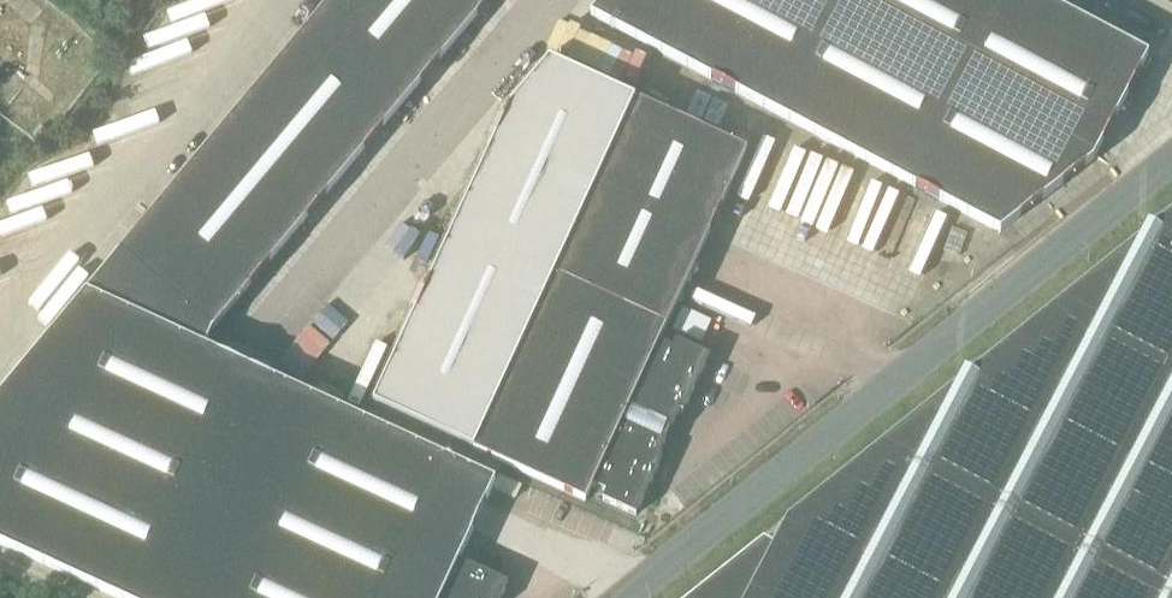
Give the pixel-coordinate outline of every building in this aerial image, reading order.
[(205,347),(212,330),(493,0),(335,0),(87,293),(205,347)] [(1077,18),(1044,0),(604,0),(590,15),(999,232),(1092,160),(1148,55),(1077,18)] [(510,105),(373,405),(585,502),(592,486),(606,492),(602,500),(635,515),(661,458),(658,456),(678,411),(682,413),(709,356),(675,341),(672,348),(658,342),(746,151),(549,60),(510,105)] [(690,597),(1171,597),(1171,217),(690,597)] [(118,597),(500,597),(507,583),(458,560),(495,480),(205,347),(87,293),(0,396),(0,543),(118,597)] [(683,307),(676,324),(704,334),(710,317),(683,307)] [(501,476),(492,496),(505,502),(514,482),(501,476)]
